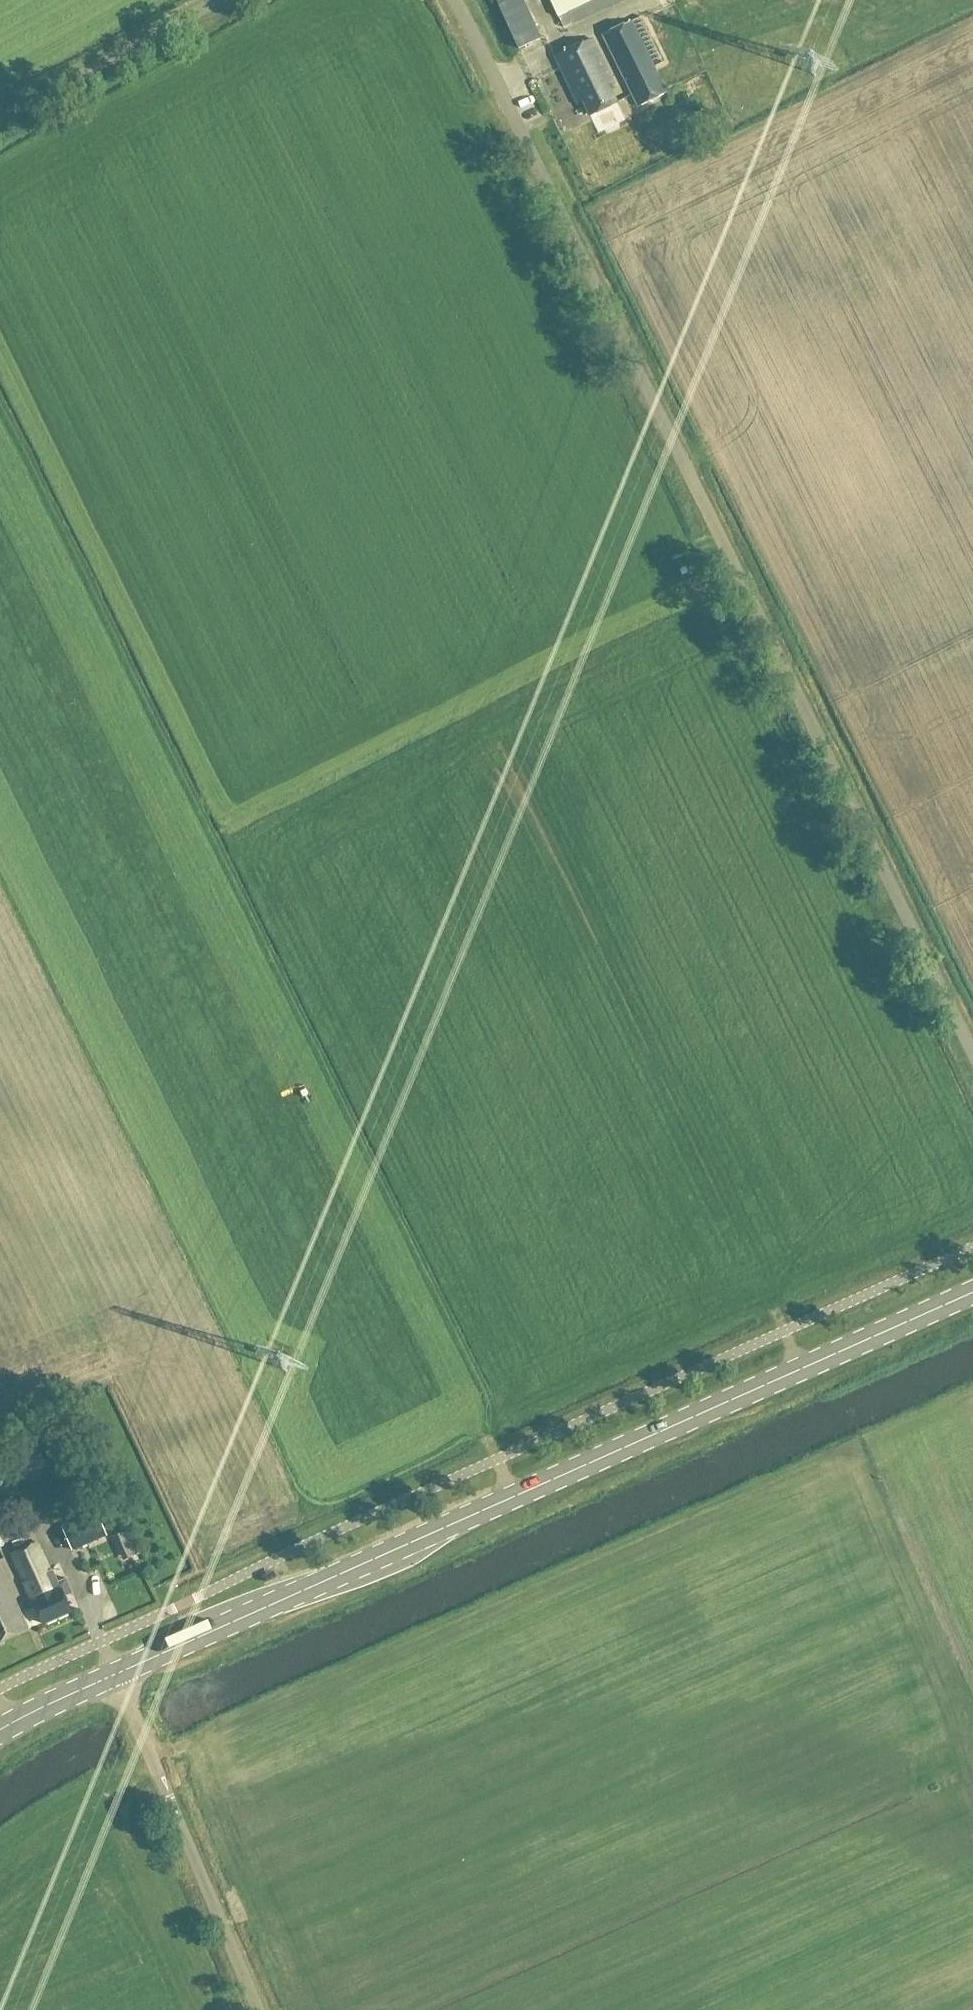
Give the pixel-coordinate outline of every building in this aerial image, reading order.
[(496,7),(517,51),(541,40),(523,0),(511,0),(496,7)] [(556,17),(566,13),(593,0),(548,0),(556,17)] [(633,22),(602,38),(637,109),(669,93),(633,22)] [(593,42),(556,59),(578,104),(583,102),(590,116),(616,103),(609,88),(614,86),(593,42)] [(60,1527),(72,1552),(108,1537),(99,1511),(60,1527)] [(38,1544),(12,1556),(44,1625),(72,1612),(66,1597),(74,1594),(67,1579),(59,1583),(54,1571),(50,1572),(38,1544)] [(28,1632),(0,1567),(0,1645),(28,1632)]
